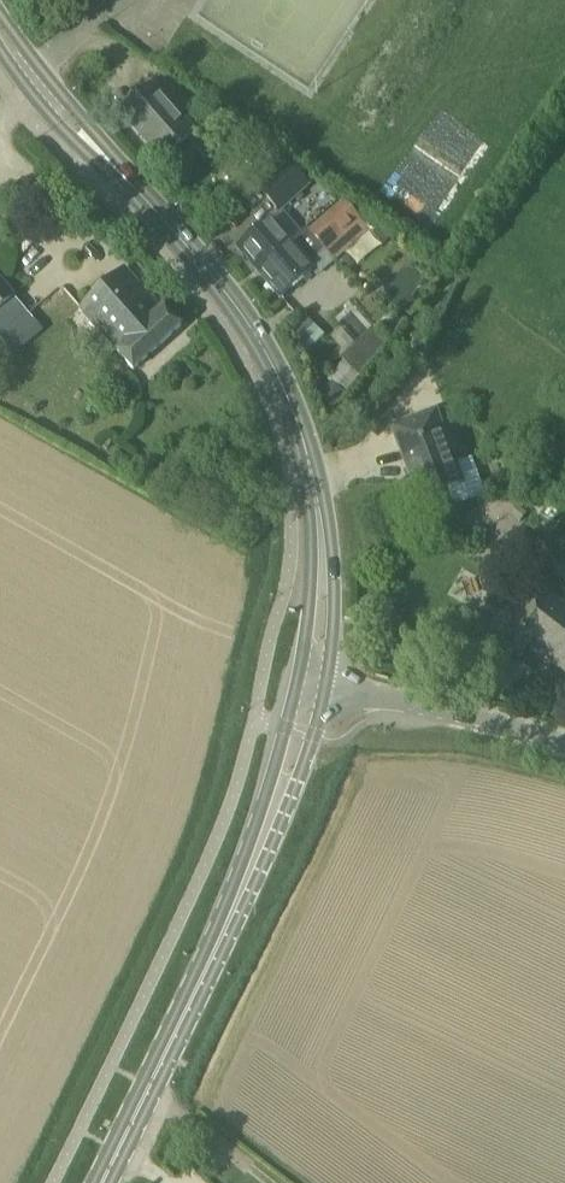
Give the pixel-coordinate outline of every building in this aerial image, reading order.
[(162,162),(196,132),(155,85),(121,115),(162,162)] [(261,159),(253,169),(259,174),(268,164),(261,159)] [(280,214),(311,186),(289,162),(258,190),(280,214)] [(365,239),(339,209),(314,231),(339,261),(365,239)] [(370,217),(363,223),(370,232),(382,247),(394,237),(383,226),(380,229),(370,217)] [(259,273),(293,245),(272,220),(238,249),(259,273)] [(304,235),(293,245),(312,268),(328,254),(309,232),(304,235)] [(280,298),(314,269),(312,268),(293,245),(259,273),(280,298)] [(163,310),(126,268),(79,311),(118,352),(134,370),(181,326),(165,308),(163,310)] [(16,298),(0,280),(0,311),(16,298)] [(0,334),(0,340),(11,352),(40,327),(27,311),(0,334)] [(310,348),(324,333),(308,318),(294,333),(310,348)] [(362,341),(343,359),(358,375),(377,357),(362,341)] [(464,482),(438,411),(392,428),(411,479),(415,477),(423,497),(464,482)] [(188,495),(181,506),(191,512),(198,501),(188,495)] [(557,512),(550,507),(543,518),(551,522),(557,512)] [(550,539),(562,548),(564,543),(564,520),(550,539)] [(502,647),(520,662),(532,647),(552,663),(564,646),(564,604),(548,589),(502,647)] [(552,663),(564,673),(564,646),(552,663)]
